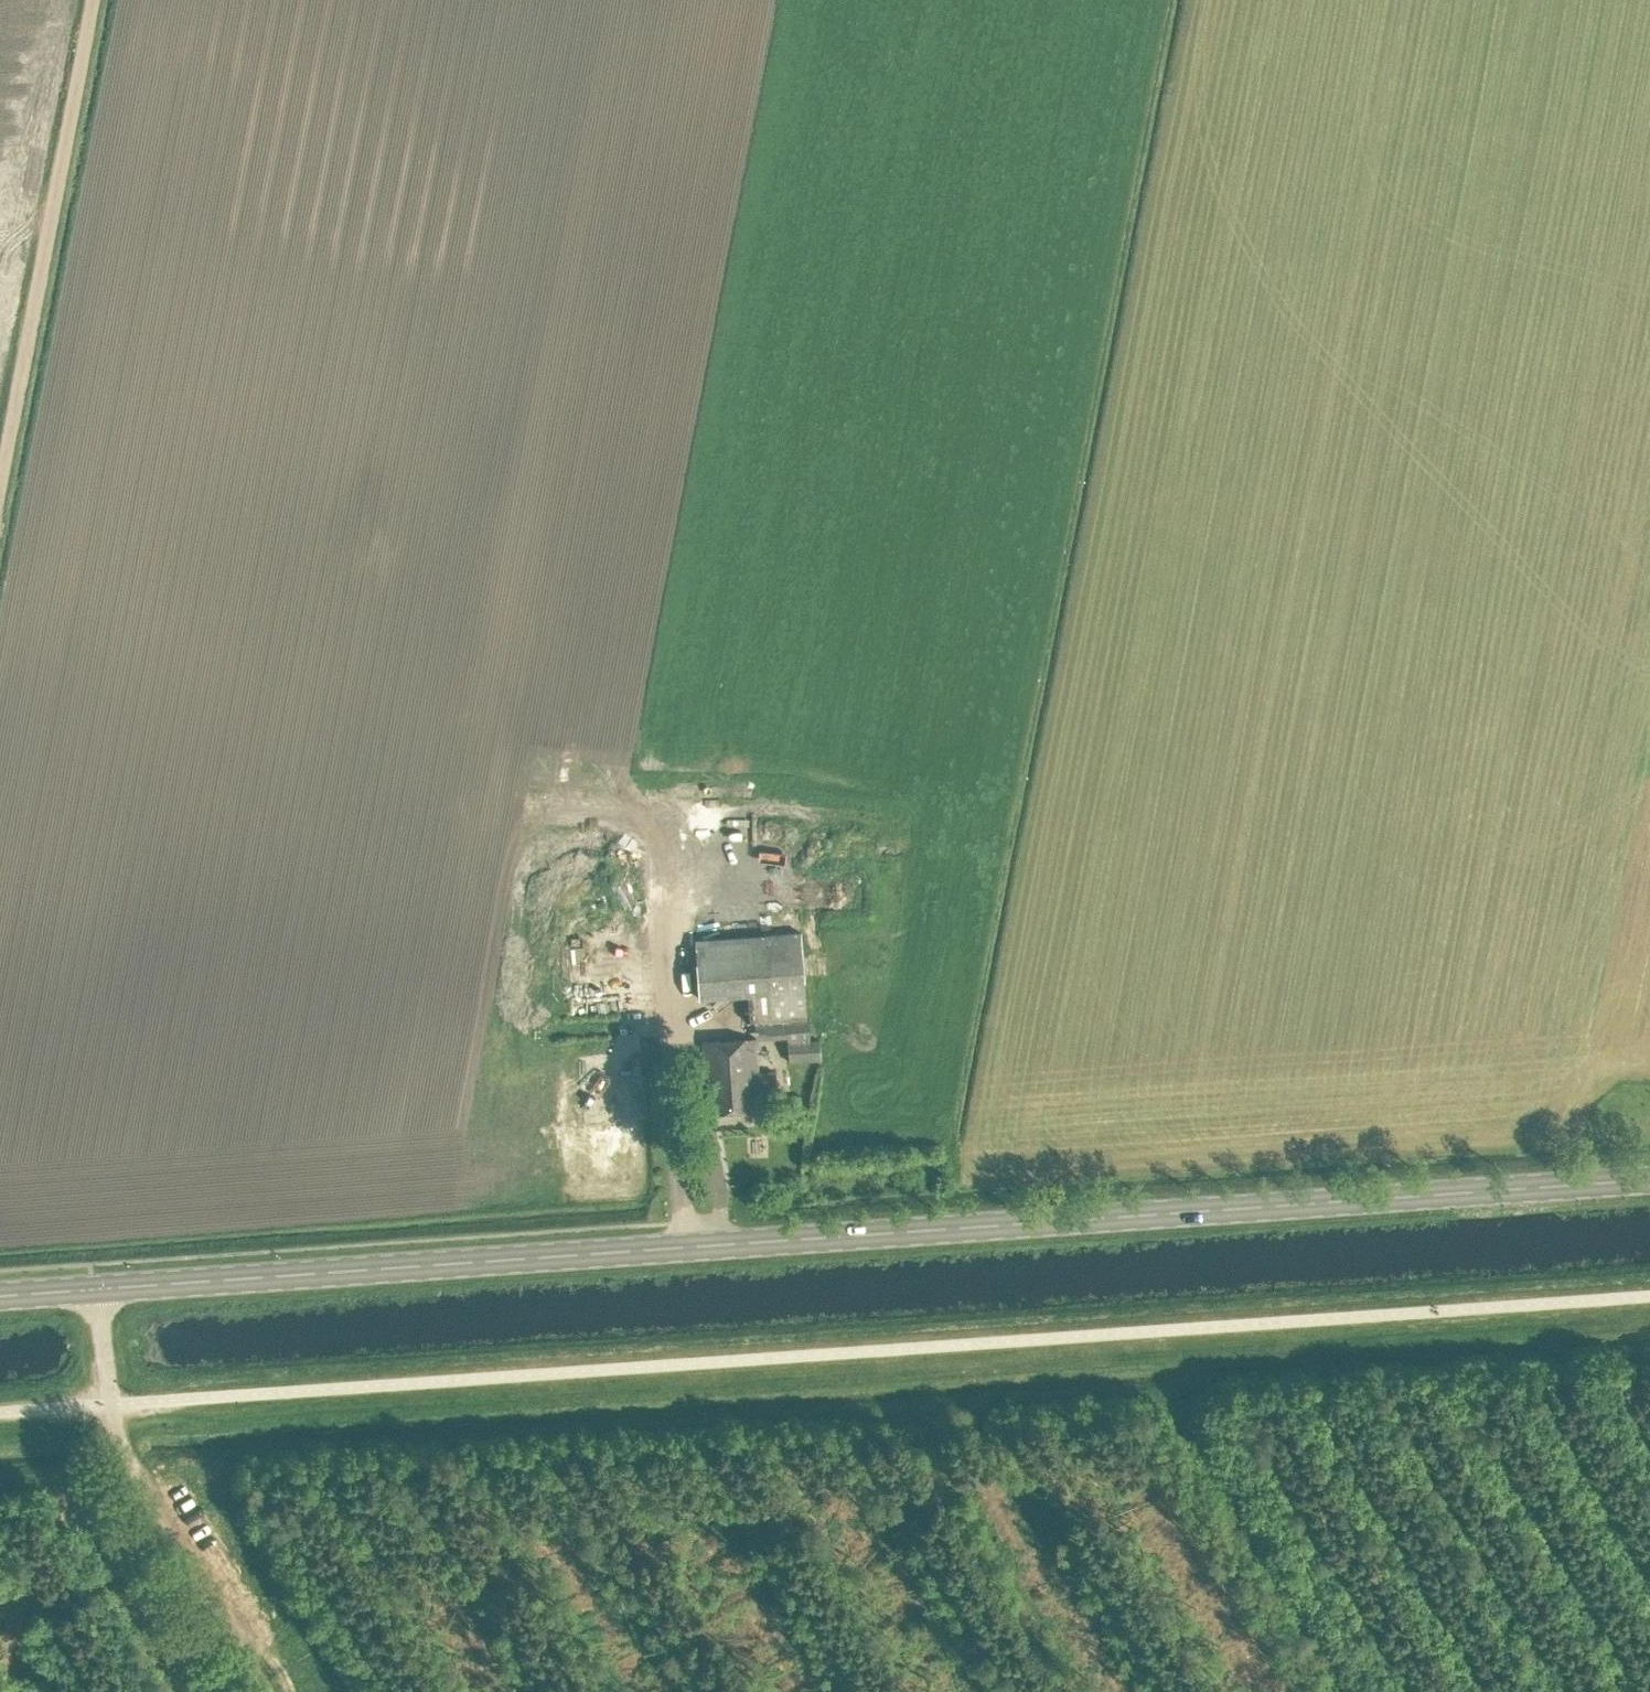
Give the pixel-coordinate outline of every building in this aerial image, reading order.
[(806,1018),(800,930),(798,911),(692,919),(698,999),(750,995),(752,1023),(756,1022),(757,1040),(784,1038),(786,1063),(817,1061),(816,1040),(807,1041),(806,1018)] [(775,1083),(774,1070),(757,1072),(754,1037),(700,1041),(704,1089),(713,1088),(715,1111),(748,1109),(746,1085),(775,1083)]
